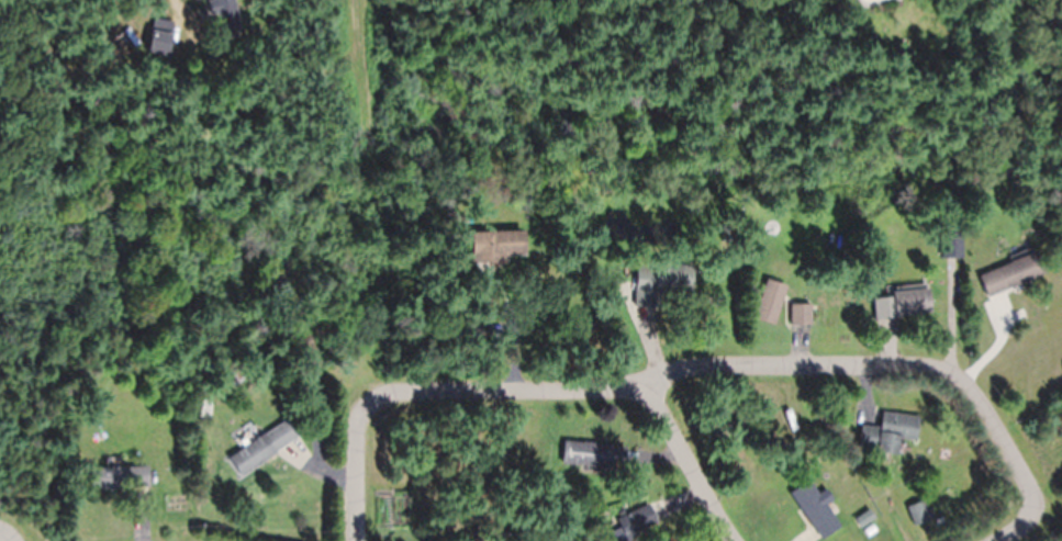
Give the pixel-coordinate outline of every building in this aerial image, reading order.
[(170,55),(173,22),(153,20),(149,53),(170,55)] [(526,257),(526,232),(481,232),(481,263),(507,262),(507,257),(526,257)] [(942,234),(942,258),(961,258),(961,234),(942,234)] [(987,296),(1046,276),(1038,252),(978,273),(987,296)] [(637,264),(636,306),(660,308),(661,289),(692,290),(693,266),(637,264)] [(776,325),(787,286),(766,280),(755,319),(776,325)] [(875,319),(931,314),(929,290),(873,295),(875,319)] [(899,454),(900,439),(917,441),(920,417),(882,413),(881,427),(862,425),(859,450),(899,454)] [(300,437),(289,419),(229,457),(240,475),(300,437)] [(563,464),(618,470),(620,446),(565,441),(563,464)] [(89,468),(90,490),(150,489),(149,467),(89,468)] [(791,492),(821,540),(842,528),(828,505),(835,501),(827,489),(819,494),(810,480),(791,492)] [(908,507),(914,527),(933,520),(927,501),(908,507)] [(621,528),(592,540),(640,540),(662,532),(650,504),(617,518),(621,528)]
